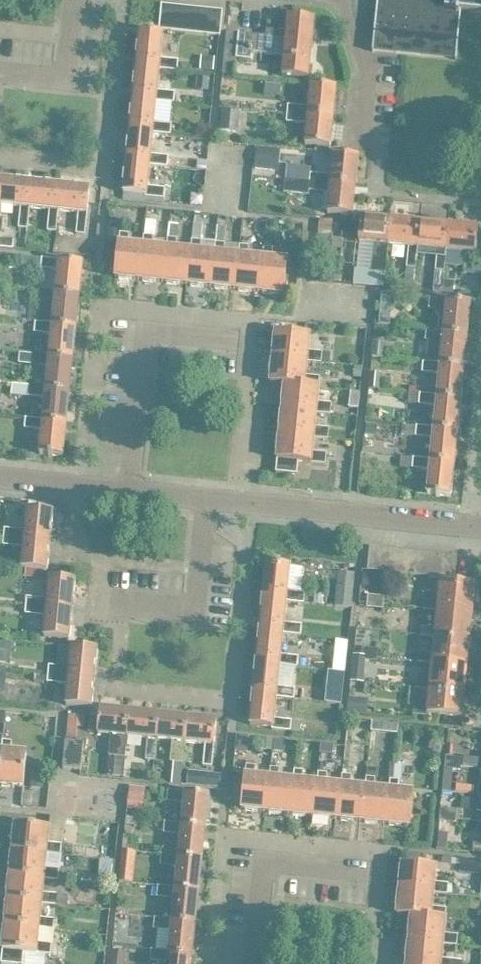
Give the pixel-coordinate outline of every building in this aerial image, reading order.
[(371,51),(455,59),(460,10),(480,12),(480,0),(377,0),(371,51)] [(171,29),(174,4),(162,3),(158,28),(171,29)] [(183,31),(185,5),(174,4),(171,29),(183,31)] [(195,32),(198,7),(185,5),(183,31),(195,32)] [(207,33),(210,8),(198,7),(195,32),(207,33)] [(210,8),(207,33),(219,35),(222,9),(210,8)] [(238,32),(236,57),(251,59),(252,51),(284,55),(281,75),(308,78),(314,19),(288,16),(287,29),(268,26),(267,35),(238,32)] [(158,65),(158,68),(177,70),(178,59),(159,57),(162,33),(139,31),(136,63),(158,65)] [(155,97),(155,99),(173,101),(174,90),(156,89),(158,68),(158,65),(136,63),(132,95),(155,97)] [(286,112),(332,117),(335,88),(310,85),(308,106),(287,104),(286,112)] [(152,130),(152,132),(170,133),(171,122),(153,120),(155,99),(155,97),(132,95),(129,127),(152,130)] [(329,146),(332,117),(286,112),(286,114),(275,113),(274,119),(306,122),(304,144),(329,146)] [(149,161),(148,164),(166,166),(168,155),(149,153),(152,132),(152,130),(129,127),(126,159),(149,161)] [(309,181),(354,186),(357,156),(332,154),(330,175),(310,173),(309,181)] [(149,161),(126,159),(122,191),(144,193),(144,195),(163,198),(164,187),(146,185),(148,164),(149,161)] [(0,198),(0,204),(20,206),(18,227),(27,227),(29,207),(31,182),(2,179),(0,198)] [(354,186),(309,181),(284,179),(283,191),(307,194),(308,189),(329,191),(326,212),(351,215),(354,186)] [(31,182),(29,207),(49,209),(47,229),(56,230),(58,210),(60,185),(31,182)] [(60,185),(58,210),(77,212),(75,232),(84,233),(89,187),(60,185)] [(388,244),(390,219),(361,216),(358,241),(373,242),(370,271),(385,272),(388,244)] [(390,219),(388,244),(408,246),(406,267),(414,268),(416,247),(419,222),(390,219)] [(419,222),(416,247),(437,249),(433,291),(441,291),(442,279),(445,250),(448,225),(419,222)] [(139,279),(163,281),(166,248),(151,246),(153,224),(144,223),(142,245),(139,279)] [(166,248),(163,281),(187,284),(190,250),(176,249),(178,225),(169,224),(166,248)] [(190,250),(187,284),(211,286),(214,253),(199,251),(202,225),(193,224),(190,250)] [(448,225),(445,250),(465,252),(463,273),(473,274),(477,228),(448,225)] [(139,279),(142,245),(127,244),(128,233),(119,232),(119,233),(114,276),(139,279)] [(0,237),(0,246),(12,247),(13,238),(0,237)] [(234,288),(238,255),(223,254),(224,243),(215,242),(214,253),(211,286),(234,288)] [(239,242),(238,255),(234,288),(259,291),(262,258),(247,256),(248,243),(239,242)] [(263,247),(262,258),(259,291),(283,293),(287,260),(271,258),(272,248),(263,247)] [(55,293),(78,296),(81,263),(60,261),(60,260),(41,257),(40,268),(57,270),(55,291),(55,293)] [(368,271),(367,283),(383,285),(385,272),(370,271),(368,271)] [(55,293),(55,291),(38,289),(37,300),(54,302),(52,323),(52,325),(75,328),(78,296),(55,293)] [(443,333),(466,335),(469,303),(448,301),(448,299),(429,297),(427,308),(435,309),(433,330),(443,331),(443,333)] [(379,305),(378,324),(390,325),(392,306),(379,305)] [(51,334),(49,355),(48,357),(72,360),(75,328),(52,325),(52,323),(36,321),(35,332),(51,334)] [(439,364),(462,367),(466,335),(443,333),(443,331),(433,330),(425,329),(424,340),(427,340),(425,361),(439,363),(439,364)] [(272,357),(306,361),(319,362),(321,351),(307,349),(308,335),(274,331),(272,357)] [(373,341),(371,355),(383,357),(384,342),(373,341)] [(48,357),(49,355),(31,353),(30,364),(48,366),(45,387),(45,389),(68,392),(72,360),(48,357)] [(269,382),(284,383),(317,387),(318,376),(304,375),(306,361),(272,357),(269,382)] [(436,397),(459,399),(462,367),(439,364),(439,363),(425,361),(422,361),(421,372),(438,373),(436,395),(436,397)] [(382,374),(370,372),(368,388),(380,389),(382,374)] [(281,409),(315,413),(329,414),(330,403),(315,401),(317,387),(284,383),(281,409)] [(45,389),(45,387),(12,384),(11,394),(44,398),(42,419),(42,421),(65,424),(68,392),(45,389)] [(432,429),(456,432),(459,399),(436,397),(436,395),(408,392),(407,403),(435,406),(433,428),(432,429)] [(278,433),(312,437),(326,438),(327,428),(313,427),(315,413),(281,409),(278,433)] [(42,421),(42,419),(25,417),(23,428),(41,429),(38,453),(48,454),(48,456),(52,456),(52,455),(62,456),(65,424),(42,421)] [(432,429),(433,428),(407,425),(406,436),(432,438),(430,459),(429,461),(452,463),(456,432),(432,429)] [(311,451),(312,437),(278,433),(274,472),(296,474),(297,461),(324,464),(325,452),(311,451)] [(429,461),(430,459),(422,458),(422,454),(412,453),(412,457),(399,456),(398,467),(428,470),(426,493),(449,496),(452,463),(429,461)] [(3,536),(48,541),(51,512),(27,509),(24,530),(3,528),(3,536)] [(45,569),(48,541),(3,536),(2,544),(23,546),(21,567),(45,569)] [(380,571),(382,547),(369,546),(367,569),(380,571)] [(392,572),(394,549),(382,547),(380,571),(392,572)] [(394,549),(392,572),(405,573),(407,550),(394,549)] [(407,550),(405,573),(417,574),(419,551),(407,550)] [(429,576),(431,552),(419,551),(417,574),(429,576)] [(441,577),(443,553),(431,552),(429,576),(441,577)] [(443,553),(441,577),(454,578),(456,555),(443,553)] [(285,598),(285,600),(303,602),(304,591),(286,589),(289,566),(280,565),(280,564),(275,563),(275,564),(265,563),(262,596),(285,598)] [(354,572),(337,571),(334,605),(350,607),(354,572)] [(25,605),(71,610),(74,580),(49,577),(47,599),(26,597),(25,605)] [(436,607),(472,611),(475,584),(439,580),(437,601),(424,599),(423,608),(436,610),(436,607)] [(374,607),(375,595),(367,595),(366,606),(374,607)] [(375,595),(374,607),(382,608),(383,596),(375,595)] [(282,630),(282,632),(299,634),(300,623),(283,621),(285,600),(285,598),(262,596),(259,628),(282,630)] [(68,639),(71,610),(25,605),(24,613),(45,615),(43,636),(68,639)] [(434,633),(469,637),(472,611),(436,607),(436,610),(434,627),(421,625),(420,634),(433,636),(434,633)] [(279,663),(279,664),(303,666),(304,659),(297,658),(297,655),(280,653),(282,632),(282,630),(259,628),(255,660),(279,663)] [(431,660),(466,664),(469,637),(434,633),(433,636),(432,653),(419,652),(418,661),(431,662),(431,660)] [(9,660),(11,641),(0,640),(0,660),(9,660)] [(47,674),(93,678),(96,649),(71,646),(69,668),(48,665),(47,674)] [(369,660),(370,648),(362,647),(361,655),(351,654),(348,680),(361,681),(363,659),(369,660)] [(370,648),(369,660),(376,661),(378,648),(370,648)] [(276,695),(275,696),(300,699),(301,689),(294,688),(294,687),(276,685),(279,664),(279,663),(255,660),(252,692),(276,695)] [(428,686),(464,689),(466,664),(431,660),(431,662),(429,679),(416,678),(415,687),(428,688),(428,686)] [(93,678),(47,674),(47,676),(34,675),(34,680),(68,683),(66,705),(90,707),(93,678)] [(342,687),(326,686),(325,702),(340,703),(342,687)] [(428,686),(428,688),(426,705),(413,704),(412,714),(427,715),(428,714),(461,717),(464,689),(428,686)] [(273,717),(275,696),(276,695),(252,692),(248,724),(271,726),(270,728),(289,730),(291,719),(273,717)] [(346,712),(362,713),(364,697),(348,696),(346,712)] [(56,721),(73,722),(74,708),(57,707),(56,721)] [(126,735),(128,711),(99,708),(97,732),(117,734),(115,755),(123,756),(126,735)] [(152,759),(154,738),(157,714),(128,711),(126,735),(146,737),(144,758),(152,759)] [(186,717),(157,714),(154,738),(172,740),(170,761),(181,762),(183,741),(186,717)] [(186,717),(183,741),(204,743),(201,764),(210,765),(212,744),(213,744),(216,720),(186,717)] [(271,749),(273,738),(259,737),(258,748),(271,749)] [(0,755),(0,785),(22,787),(25,752),(9,751),(11,740),(2,739),(1,750),(0,755)] [(65,741),(62,768),(80,770),(83,743),(65,741)] [(332,753),(333,744),(320,743),(319,752),(332,753)] [(452,768),(453,756),(445,755),(443,767),(452,768)] [(453,756),(452,768),(460,769),(461,757),(453,756)] [(462,765),(479,766),(479,757),(463,756),(462,765)] [(265,812),(267,778),(253,776),(254,766),(245,765),(244,775),(243,775),(240,810),(265,812)] [(289,815),(292,780),(277,779),(278,768),(269,767),(267,778),(265,812),(289,815)] [(313,817),(337,819),(340,785),(325,784),(326,769),(319,768),(318,772),(317,772),(316,783),(313,817)] [(313,817),(316,783),(301,781),(302,770),(293,769),(292,780),(289,815),(313,817)] [(204,772),(203,785),(219,787),(221,774),(204,772)] [(361,822),(365,787),(349,786),(350,775),(341,774),(340,785),(337,819),(361,822)] [(42,787),(43,776),(31,775),(30,786),(42,787)] [(366,776),(365,787),(361,822),(385,824),(388,790),(373,788),(374,777),(366,776)] [(69,809),(85,809),(85,779),(69,779),(69,809)] [(388,790),(385,824),(410,827),(413,792),(397,791),(398,779),(389,779),(388,790)] [(185,791),(158,788),(157,798),(184,802),(181,823),(181,825),(204,827),(207,795),(185,792),(185,791)] [(446,821),(448,809),(440,808),(438,820),(446,821)] [(448,809),(446,821),(455,822),(456,810),(448,809)] [(125,816),(125,824),(135,825),(136,817),(125,816)] [(181,825),(181,823),(163,821),(162,831),(180,834),(178,855),(178,857),(200,860),(204,827),(181,825)] [(11,850),(45,853),(53,854),(54,853),(70,855),(71,845),(46,842),(48,827),(14,823),(11,850)] [(436,848),(446,849),(448,832),(437,831),(436,848)] [(473,838),(472,846),(480,847),(480,838),(473,838)] [(9,874),(43,878),(56,879),(58,869),(44,867),(45,853),(11,850),(9,874)] [(178,857),(178,855),(151,852),(150,863),(177,865),(174,886),(174,889),(197,891),(200,860),(178,857)] [(113,873),(114,860),(99,858),(97,872),(113,873)] [(399,887),(433,891),(440,892),(441,881),(433,881),(435,865),(401,862),(399,887)] [(119,865),(118,880),(132,882),(133,866),(119,865)] [(9,874),(6,899),(41,903),(59,904),(61,894),(42,892),(43,878),(9,874)] [(171,921),(194,923),(197,891),(174,889),(174,886),(156,885),(155,895),(174,897),(172,918),(171,921)] [(438,917),(443,917),(444,907),(431,906),(433,891),(399,887),(396,913),(411,915),(438,917)] [(4,924),(38,928),(55,929),(55,919),(39,917),(41,903),(6,899),(4,924)] [(409,939),(442,943),(450,944),(451,934),(443,933),(444,917),(443,917),(438,917),(411,915),(409,939)] [(171,921),(172,918),(153,916),(152,927),(170,929),(168,950),(168,952),(191,955),(194,923),(171,921)] [(4,924),(0,962),(17,963),(22,963),(22,962),(27,963),(28,952),(36,953),(36,952),(55,954),(55,944),(37,942),(38,928),(4,924)] [(461,959),(440,957),(442,943),(409,939),(406,963),(460,963),(461,959)] [(168,950),(150,948),(149,959),(167,961),(167,963),(190,963),(191,955),(168,952),(168,950)] [(110,963),(124,963),(125,950),(111,949),(110,963)]
